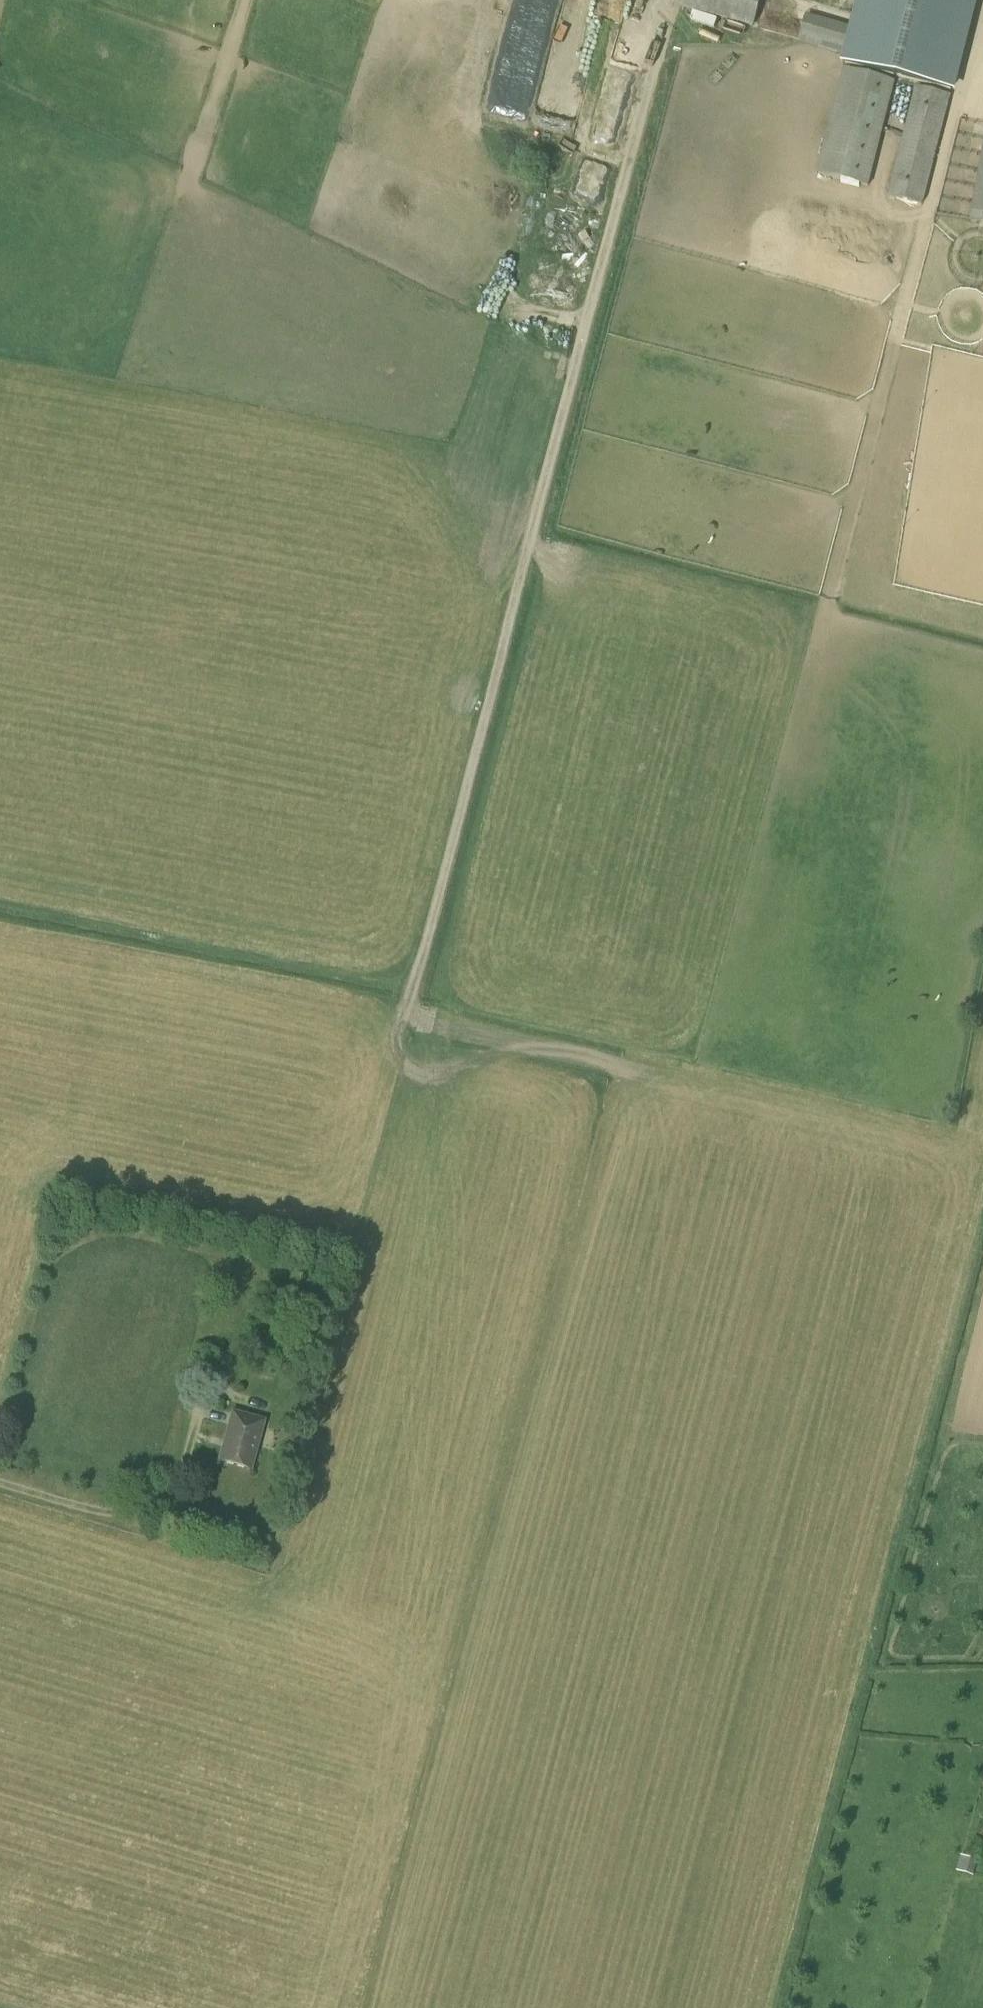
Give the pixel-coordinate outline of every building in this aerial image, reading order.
[(750,23),(756,0),(672,0),(671,4),(750,23)] [(892,0),(864,0),(856,30),(882,37),(892,0)] [(631,19),(630,28),(648,28),(648,3),(594,1),(593,18),(631,19)] [(852,37),(806,24),(799,46),(845,60),(852,37)] [(868,187),(895,81),(843,68),(816,174),(868,187)] [(923,205),(950,95),(915,86),(888,196),(923,205)] [(969,219),(982,222),(982,138),(969,219)] [(250,1471),(264,1423),(230,1414),(217,1462),(250,1471)]
